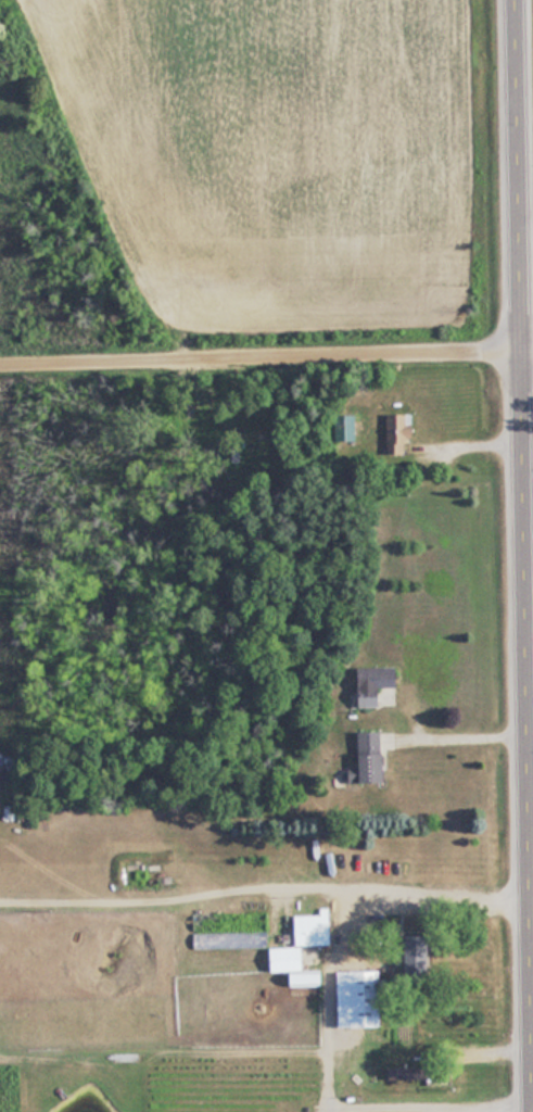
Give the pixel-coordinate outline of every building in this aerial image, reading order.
[(405,454),(405,439),(414,439),(414,413),(388,413),(388,454),(405,454)] [(381,707),(381,687),(398,686),(397,667),(358,668),(358,707),(381,707)] [(361,783),(386,783),(386,733),(361,733),(361,783)] [(332,915),(295,915),(295,944),(332,944),(332,915)] [(194,932),(194,948),(269,948),(269,932),(194,932)] [(305,948),(270,948),(270,970),(305,970),(305,948)] [(338,971),(339,1028),(383,1027),(382,970),(338,971)] [(290,975),(290,985),(324,985),(324,975),(290,975)] [(446,1067),(389,1067),(389,1079),(446,1079),(446,1067)]
